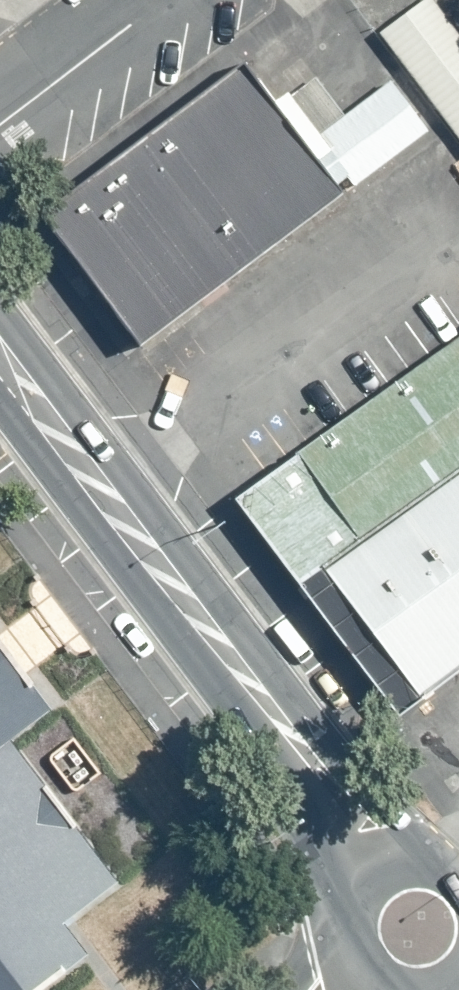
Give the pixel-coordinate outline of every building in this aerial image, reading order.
[(445,0),(418,0),(371,37),(458,149),(458,18),(445,0)] [(309,179),(208,50),(14,201),(115,329),(309,179)] [(238,502),(312,598),(328,586),(458,484),(458,331),(238,502)] [(328,586),(421,706),(458,677),(458,484),(328,586)] [(96,876),(0,753),(0,949),(96,876)]
